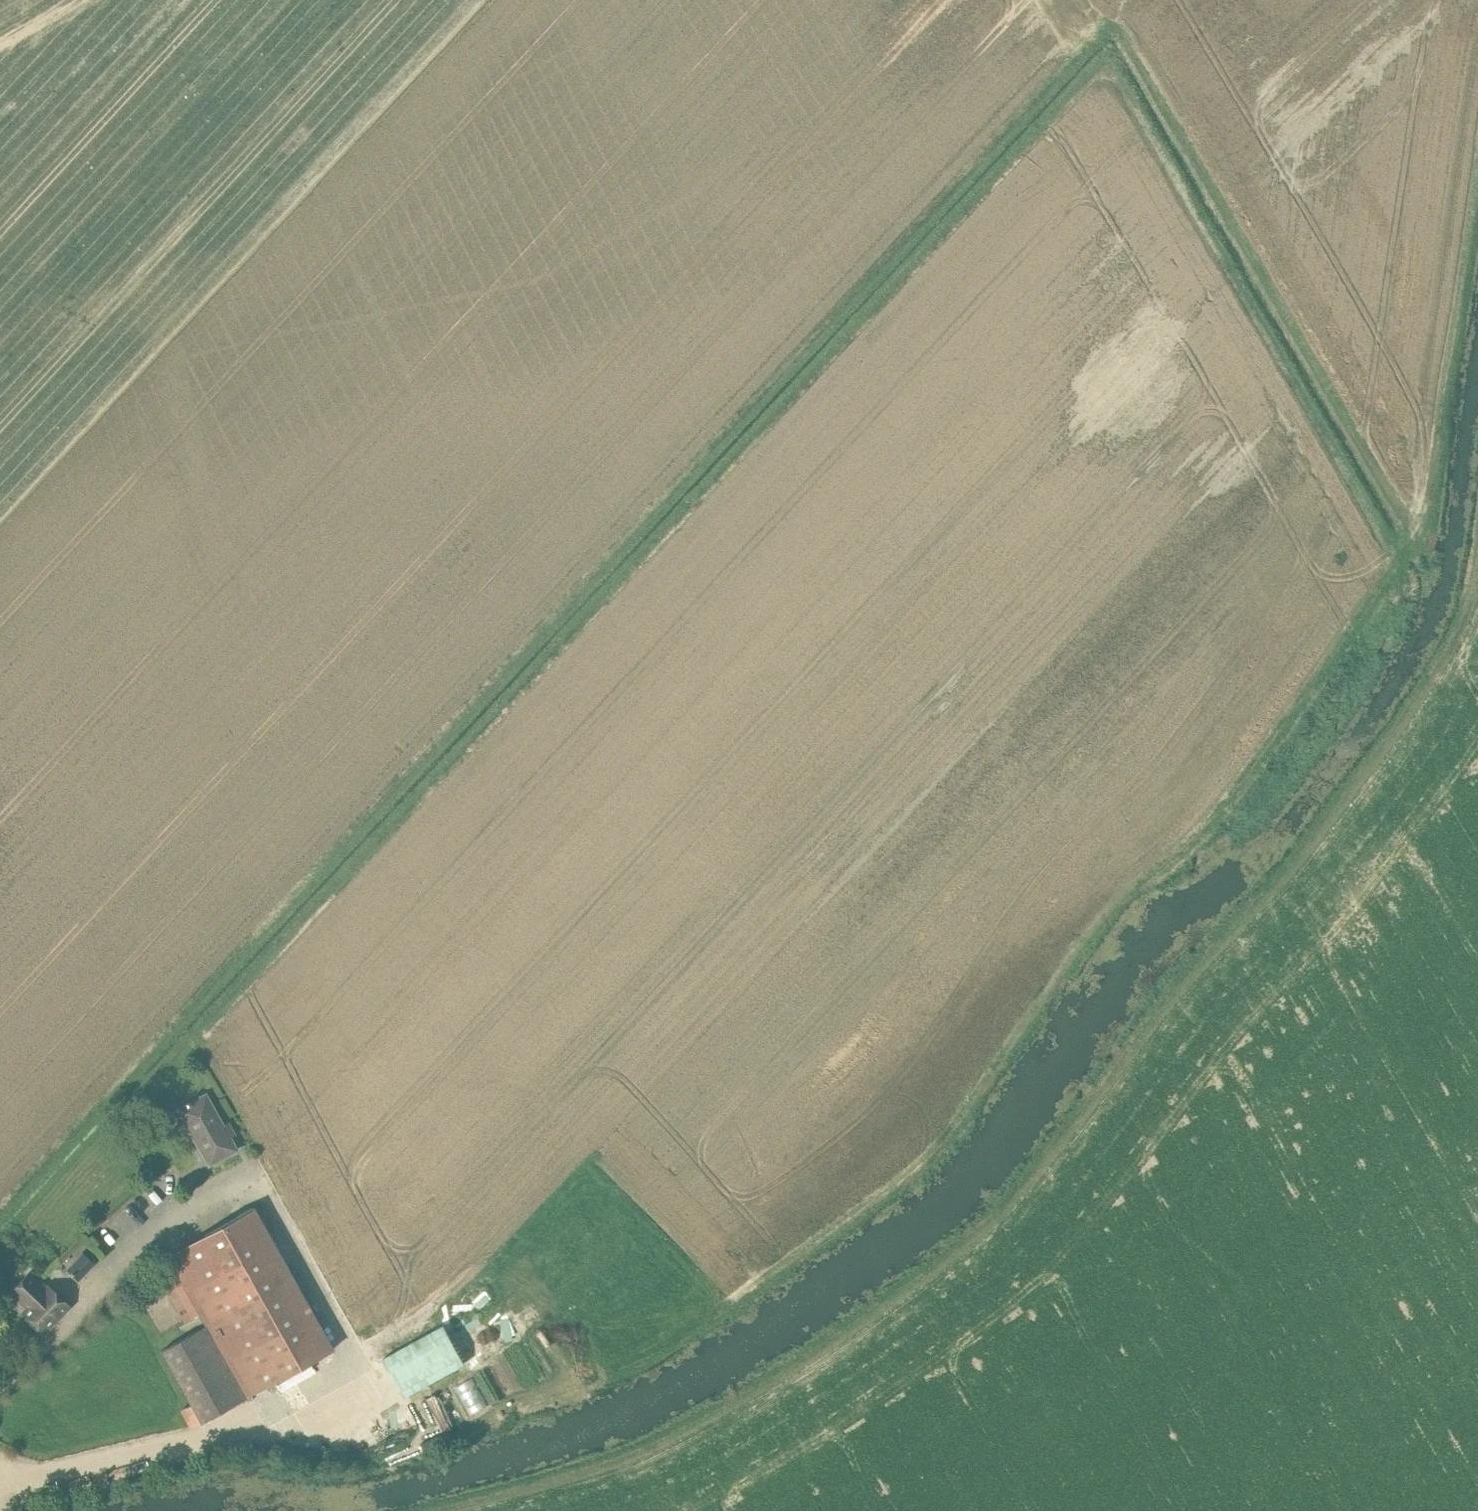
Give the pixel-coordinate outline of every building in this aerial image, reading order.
[(208,1165),(236,1149),(229,1137),(233,1134),(227,1123),(222,1125),(204,1093),(176,1109),(208,1165)] [(249,1395),(332,1349),(253,1207),(165,1256),(175,1274),(161,1282),(183,1322),(197,1314),(204,1326),(209,1323),(249,1395)] [(93,1263),(82,1252),(65,1269),(77,1280),(93,1263)] [(43,1289),(26,1273),(9,1291),(26,1307),(22,1312),(43,1333),(69,1306),(47,1285),(43,1289)] [(160,1350),(190,1404),(181,1410),(191,1427),(200,1422),(249,1395),(209,1323),(204,1326),(160,1350)]
